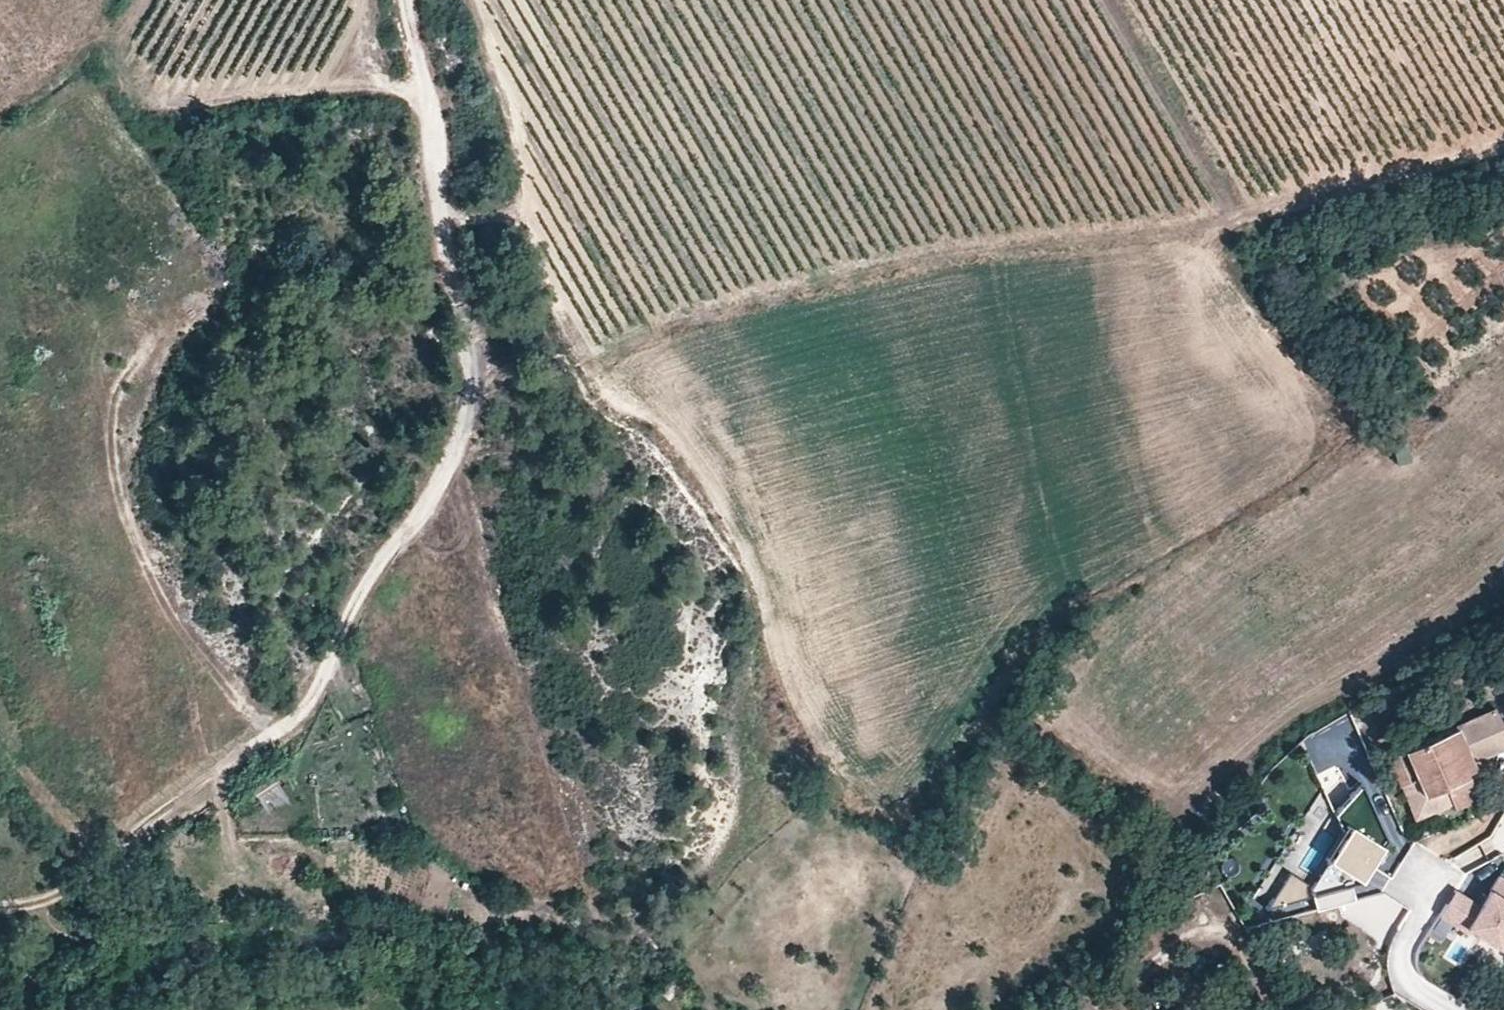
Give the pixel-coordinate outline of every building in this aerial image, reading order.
[(1396,787),(1413,779),(1420,795),(1443,785),(1451,802),(1453,807),(1473,798),(1464,779),(1461,771),(1478,764),(1479,766),(1503,755),(1503,730),(1495,710),(1384,759),(1396,787)] [(1481,772),(1479,766),(1478,764),(1461,771),(1464,779),(1481,772)] [(1413,779),(1396,787),(1410,820),(1451,802),(1443,785),(1420,795),(1413,779)] [(1346,836),(1312,886),(1314,894),(1323,891),(1327,907),(1356,899),(1352,884),(1360,882),(1387,839),(1362,783),(1337,814),(1346,836)] [(1286,871),(1275,890),(1293,900),(1304,882),(1286,871)] [(1458,887),(1441,913),(1467,929),(1469,925),(1503,946),(1503,945),(1503,875),(1501,873),(1482,903),(1458,887)] [(1318,909),(1327,907),(1323,891),(1314,894),(1318,909)] [(1433,926),(1429,933),(1440,941),(1445,934),(1433,926)]
